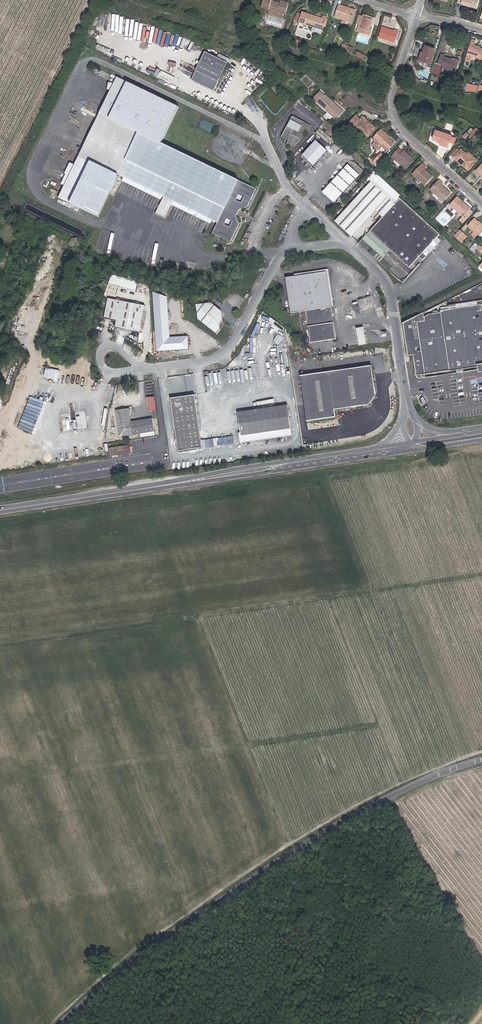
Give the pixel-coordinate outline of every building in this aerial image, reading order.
[(282,2),(281,4),(272,1),(273,0),(265,0),(263,8),(284,13),(287,1),(283,0),(282,2)] [(348,5),(340,3),(337,15),(353,20),(356,10),(347,7),(348,5)] [(298,20),(325,27),(329,14),(325,13),(324,16),(320,15),(320,17),(316,16),(316,14),(304,11),(304,14),(300,13),(298,20)] [(373,23),(372,22),(370,22),(373,13),(364,11),(363,13),(360,12),(357,20),(362,22),(360,29),(370,32),(373,23)] [(383,26),(379,35),(396,41),(400,30),(396,29),(395,30),(383,26)] [(420,56),(432,58),(436,42),(426,39),(425,43),(424,43),(423,47),(422,47),(420,56)] [(471,40),(468,50),(481,54),(481,43),(471,40)] [(365,56),(367,57),(368,55),(366,54),(367,51),(361,48),(358,52),(359,53),(360,53),(365,56)] [(460,57),(455,56),(446,54),(446,50),(443,49),(440,60),(443,61),(443,63),(458,67),(460,57)] [(193,81),(216,90),(228,61),(205,52),(193,81)] [(82,152),(78,150),(73,159),(69,158),(64,168),(65,169),(68,170),(62,181),(57,192),(95,211),(116,170),(122,173),(159,192),(171,197),(208,217),(214,220),(208,231),(226,240),(236,220),(234,216),(232,213),(236,207),(239,206),(245,204),(253,187),(237,179),(160,139),(178,104),(118,72),(115,79),(109,90),(105,98),(143,118),(120,162),(93,148),(91,151),(85,148),(82,152)] [(109,90),(115,79),(112,77),(106,88),(109,90)] [(467,83),(466,91),(478,92),(478,84),(467,83)] [(317,96),(332,110),(340,117),(347,110),(330,93),(328,94),(323,90),(317,96)] [(143,118),(105,98),(78,150),(82,152),(85,148),(91,151),(93,148),(120,162),(143,118)] [(371,122),(365,117),(363,119),(359,115),(350,124),(355,128),(359,124),(371,134),(379,126),(373,120),(371,122)] [(313,134),(317,126),(299,116),(288,135),(295,139),(294,141),(293,143),(300,146),(306,140),(310,132),(313,134)] [(444,142),(451,145),(457,132),(440,125),(436,136),(445,139),(444,142)] [(387,132),(387,130),(385,127),(377,136),(380,139),(381,138),(391,148),(398,141),(393,136),(392,136),(387,132)] [(317,165),(331,150),(322,141),(308,157),(317,165)] [(465,161),(470,166),(478,158),(465,146),(457,155),(460,157),(460,158),(463,161),(465,161)] [(403,153),(399,150),(392,158),(395,162),(398,159),(400,157),(404,161),(409,165),(416,158),(407,149),(405,151),(403,153)] [(331,150),(317,165),(319,167),(333,152),(331,150)] [(376,159),(380,163),(388,155),(384,151),(376,159)] [(436,175),(427,167),(429,165),(425,162),(416,172),(429,183),(436,175)] [(329,193),(340,204),(365,177),(354,166),(329,193)] [(159,192),(122,173),(120,175),(158,194),(159,192)] [(387,218),(403,200),(373,173),(333,219),(353,237),(378,209),(387,218)] [(443,178),(434,188),(447,200),(454,192),(444,184),(446,182),(443,178)] [(473,207),(467,201),(467,202),(460,196),(454,203),(467,214),(464,218),(466,221),(476,211),(473,208),(473,207)] [(208,217),(171,197),(169,200),(207,219),(208,217)] [(403,200),(387,218),(368,240),(402,270),(412,278),(419,271),(442,245),(444,242),(441,239),(444,235),(410,204),(403,200)] [(481,220),(478,216),(471,224),(477,229),(475,232),(481,237),(481,236),(481,220)] [(462,238),(467,232),(463,229),(458,235),(462,238)] [(398,275),(402,270),(368,240),(365,244),(389,267),(398,275)] [(470,248),(474,251),(479,246),(476,242),(470,248)] [(419,271),(412,278),(402,270),(398,275),(401,277),(402,279),(410,286),(421,273),(419,271)] [(305,312),(330,307),(325,272),(285,279),(288,303),(290,314),(305,312)] [(112,273),(110,282),(135,290),(138,281),(112,273)] [(189,336),(170,336),(168,293),(154,294),(157,350),(189,349),(189,336)] [(364,298),(358,300),(360,308),(366,306),(373,304),(371,296),(364,298)] [(110,317),(122,320),(120,327),(145,332),(151,305),(114,297),(110,317)] [(216,309),(218,305),(211,300),(197,302),(199,317),(217,331),(221,326),(220,321),(223,317),(223,314),(216,309)] [(422,313),(402,322),(408,355),(412,354),(415,375),(424,373),(425,378),(477,370),(478,372),(481,371),(481,300),(477,300),(477,305),(471,306),(470,301),(455,304),(452,305),(450,305),(440,307),(441,310),(440,310),(440,313),(438,313),(433,313),(429,314),(424,317),(422,313)] [(305,312),(307,327),(333,323),(330,307),(305,312)] [(335,340),(333,323),(307,327),(310,344),(335,340)] [(363,328),(355,329),(356,337),(358,347),(366,345),(364,336),(363,328)] [(286,364),(264,367),(270,399),(292,395),(286,364)] [(381,395),(377,365),(309,374),(316,427),(341,423),(339,409),(374,404),(381,395)] [(309,374),(305,375),(313,427),(316,427),(309,374)] [(149,411),(157,410),(155,396),(147,397),(149,411)] [(201,399),(177,402),(185,454),(208,451),(201,399)] [(294,408),(244,415),(248,444),(291,438),(290,432),(297,431),(294,408)] [(122,415),(126,439),(160,434),(158,422),(136,425),(134,413),(122,415)] [(85,416),(77,417),(79,428),(87,426),(85,416)] [(137,454),(136,448),(116,451),(117,458),(137,454)] [(193,458),(172,461),(173,469),(194,466),(193,458)]
